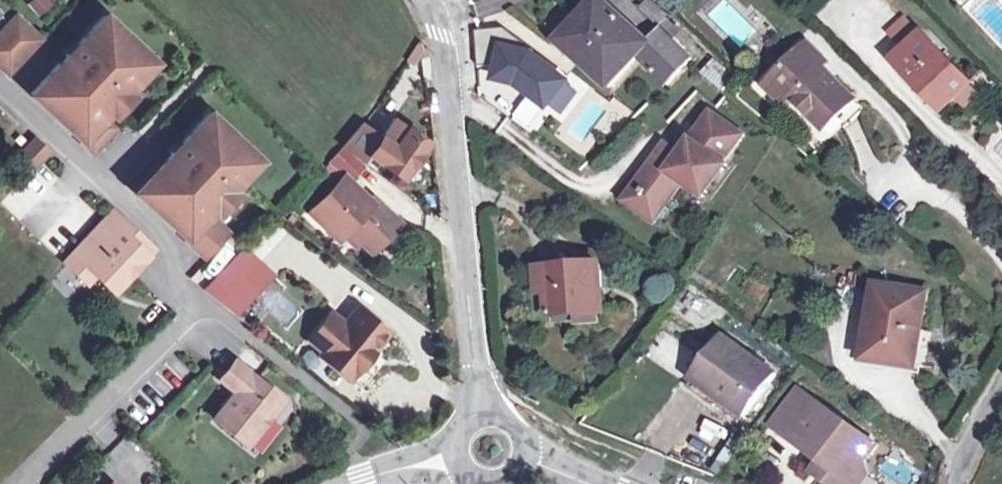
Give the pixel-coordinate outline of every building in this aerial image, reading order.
[(54,6),(50,0),(31,0),(28,2),(37,17),(54,6)] [(649,44),(601,0),(596,0),(559,41),(610,87),(638,55),(668,84),(692,59),(662,30),(649,44)] [(642,7),(657,23),(665,14),(651,0),(649,0),(642,7)] [(66,53),(29,92),(70,131),(72,128),(81,136),(79,139),(90,150),(111,128),(97,113),(103,107),(121,87),(127,81),(122,76),(142,55),(143,53),(102,15),(76,42),(78,44),(68,55),(66,53)] [(0,34),(0,65),(8,73),(39,39),(16,17),(0,34)] [(904,51),(920,36),(910,25),(895,40),(904,51)] [(505,28),(476,30),(479,66),(501,65),(500,70),(508,72),(506,80),(518,83),(549,106),(566,81),(532,54),(533,49),(505,28)] [(922,34),(920,36),(904,51),(894,61),(935,103),(949,91),(955,97),(970,83),(922,34)] [(811,41),(803,48),(825,70),(832,62),(811,41)] [(825,70),(803,48),(767,86),(787,105),(794,97),(825,129),(855,99),(825,70)] [(147,60),(142,55),(122,76),(127,81),(147,60)] [(714,60),(701,74),(720,92),(731,76),(714,60)] [(508,72),(500,70),(498,78),(506,80),(508,72)] [(121,87),(103,107),(107,111),(126,91),(121,87)] [(949,91),(935,103),(941,110),(955,97),(949,91)] [(697,141),(716,115),(710,112),(692,138),(697,141)] [(206,113),(181,141),(184,143),(174,154),(171,152),(161,162),(154,157),(128,185),(174,228),(177,226),(186,234),(183,237),(205,257),(225,235),(200,212),(205,206),(226,185),(231,179),(226,174),(247,151),(206,113)] [(658,153),(635,186),(657,201),(675,177),(701,195),(724,163),(727,159),(726,158),(743,135),(716,115),(697,141),(685,159),(679,167),(658,153)] [(380,135),(361,124),(343,146),(362,160),(367,153),(400,175),(425,139),(406,126),(393,117),(380,135)] [(35,135),(15,155),(35,174),(54,153),(35,135)] [(665,144),(658,153),(679,167),(685,159),(665,144)] [(343,147),(330,162),(349,178),(362,164),(343,147)] [(252,156),(247,151),(226,174),(231,179),(252,156)] [(724,163),(701,195),(705,198),(728,166),(724,163)] [(657,201),(635,186),(625,201),(656,223),(684,184),(675,177),(657,201)] [(343,224),(358,239),(368,248),(396,219),(370,195),(365,201),(342,179),(312,210),(336,232),(343,224)] [(226,185),(205,206),(210,210),(230,189),(226,185)] [(130,272),(152,249),(112,211),(64,262),(86,282),(94,273),(112,290),(130,272)] [(343,224),(336,232),(351,246),(358,239),(343,224)] [(203,290),(231,313),(271,274),(243,248),(203,290)] [(599,263),(547,267),(549,291),(550,311),(572,310),(572,313),(603,311),(599,263)] [(539,292),(549,291),(547,267),(537,268),(539,292)] [(286,328),(301,313),(275,285),(259,300),(286,328)] [(877,287),(867,358),(913,364),(924,293),(877,287)] [(320,350),(318,354),(349,379),(388,330),(357,305),(343,322),(336,331),(321,319),(306,338),(320,350)] [(329,310),(321,319),(336,331),(343,322),(329,310)] [(693,378),(688,385),(714,404),(719,397),(743,415),(774,373),(723,337),(693,378)] [(252,434),(281,398),(233,361),(220,378),(235,391),(213,418),(235,435),(252,434)] [(771,423),(782,432),(809,395),(797,386),(771,423)] [(864,458),(876,442),(809,395),(782,432),(821,459),(818,463),(820,473),(835,483),(842,483),(847,483),(855,471),(853,460),(864,458)] [(707,417),(687,449),(708,461),(727,429),(707,417)] [(252,434),(235,435),(244,443),(252,434)] [(864,458),(853,460),(855,471),(847,483),(842,483),(858,483),(868,470),(864,458)]
